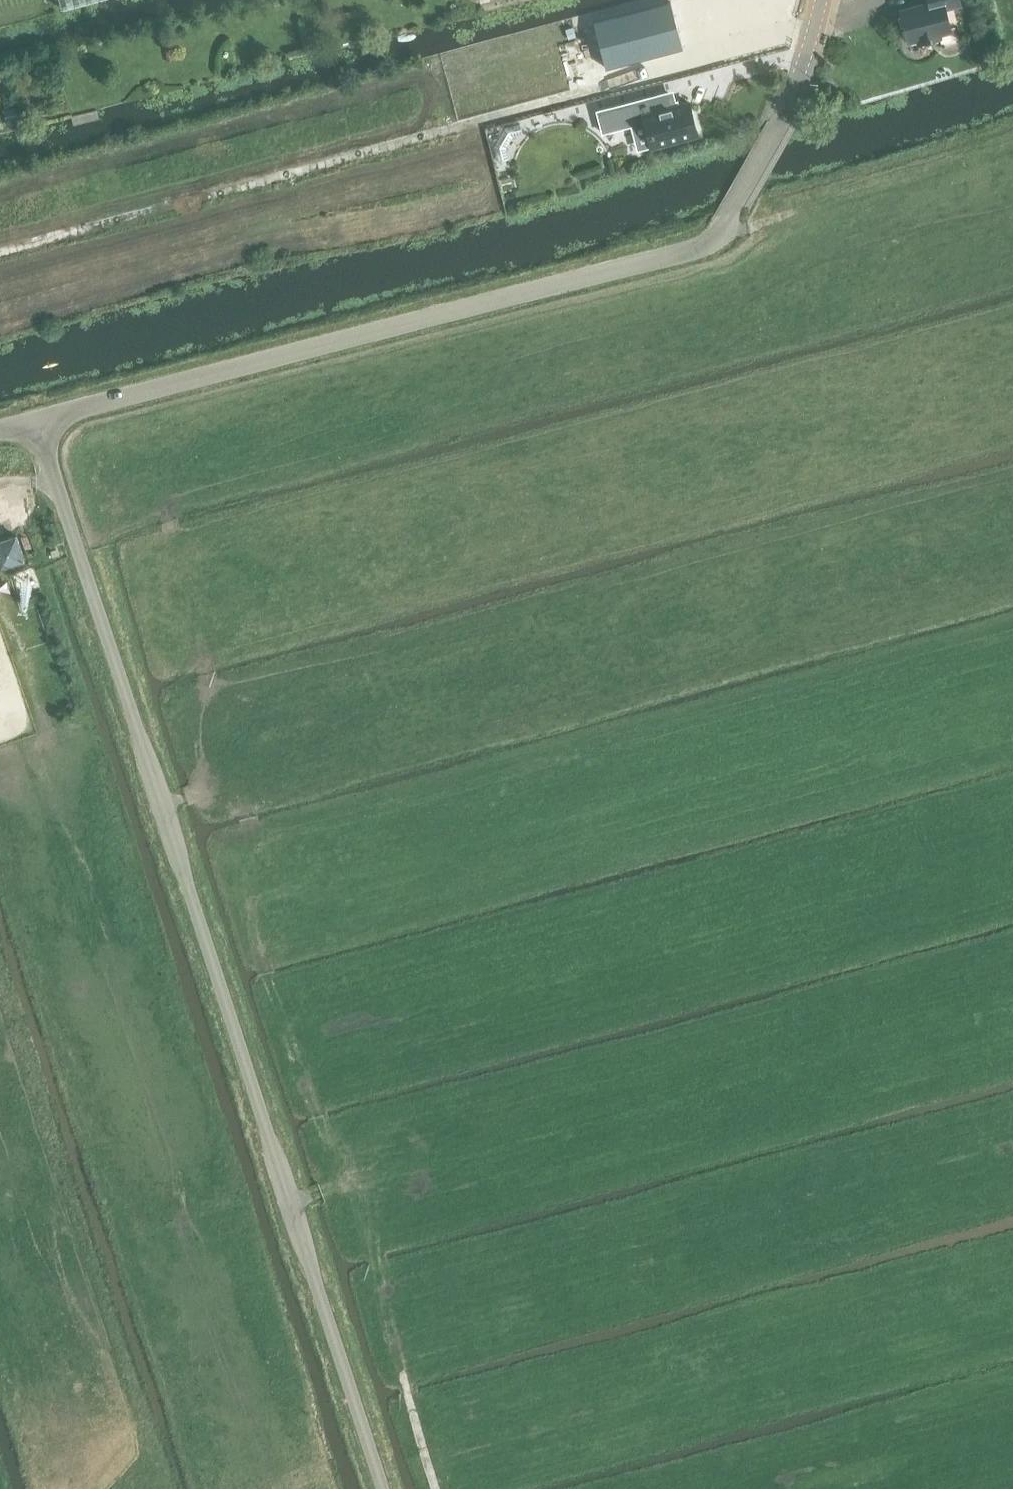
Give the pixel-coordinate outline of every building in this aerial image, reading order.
[(608,17),(594,20),(606,66),(619,63),(683,46),(671,0),(608,17)] [(961,0),(928,0),(928,2),(899,9),(907,41),(917,38),(918,42),(942,36),(942,34),(953,31),(947,8),(962,4),(961,0)] [(668,91),(597,109),(603,132),(645,120),(651,146),(698,133),(689,101),(672,105),(668,91)] [(0,532),(0,560),(20,553),(12,528),(0,532)]
